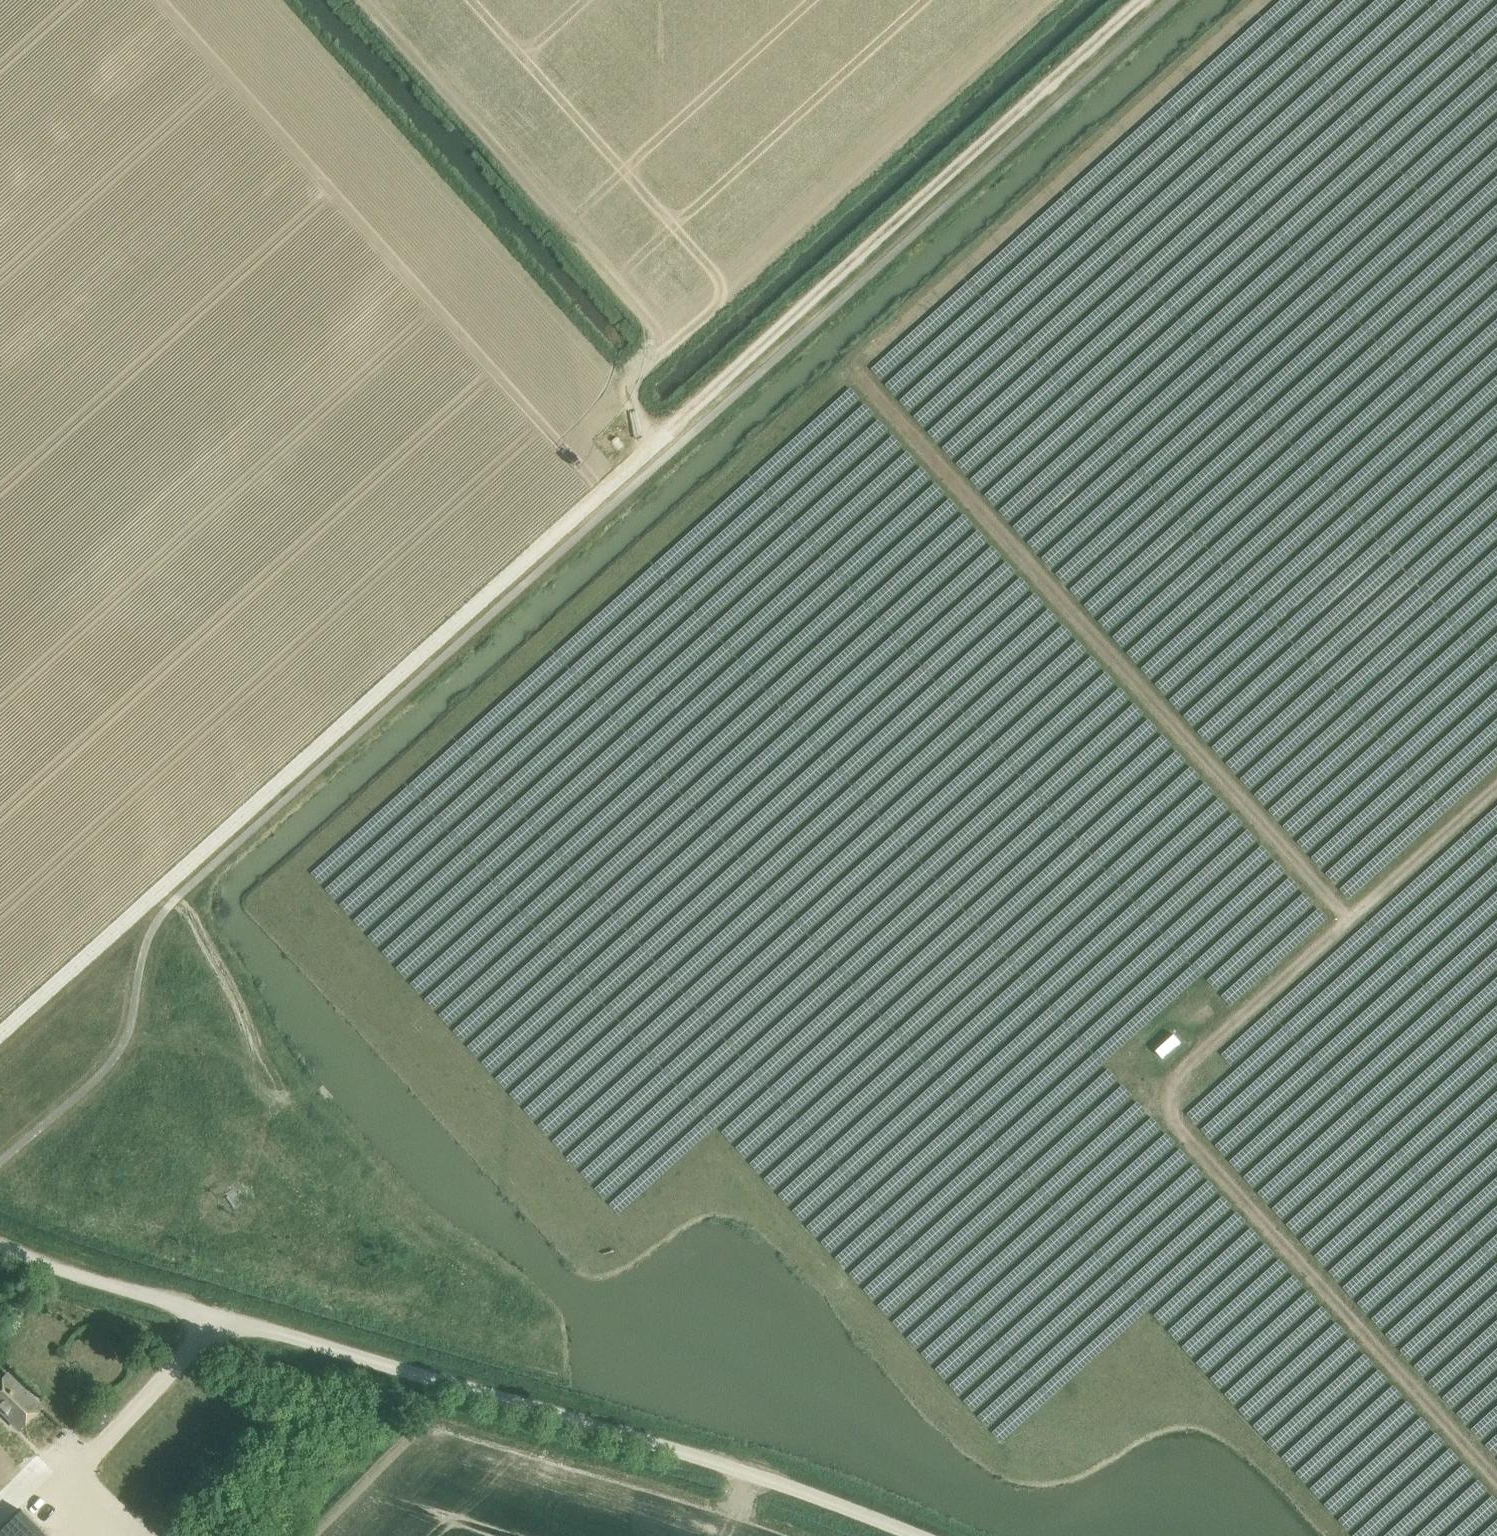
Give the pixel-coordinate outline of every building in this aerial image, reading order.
[(40,1408),(6,1375),(0,1381),(0,1411),(19,1430),(40,1408)] [(208,1395),(202,1401),(211,1410),(217,1404),(208,1395)] [(21,1511),(0,1533),(0,1535),(46,1535),(21,1511)]
